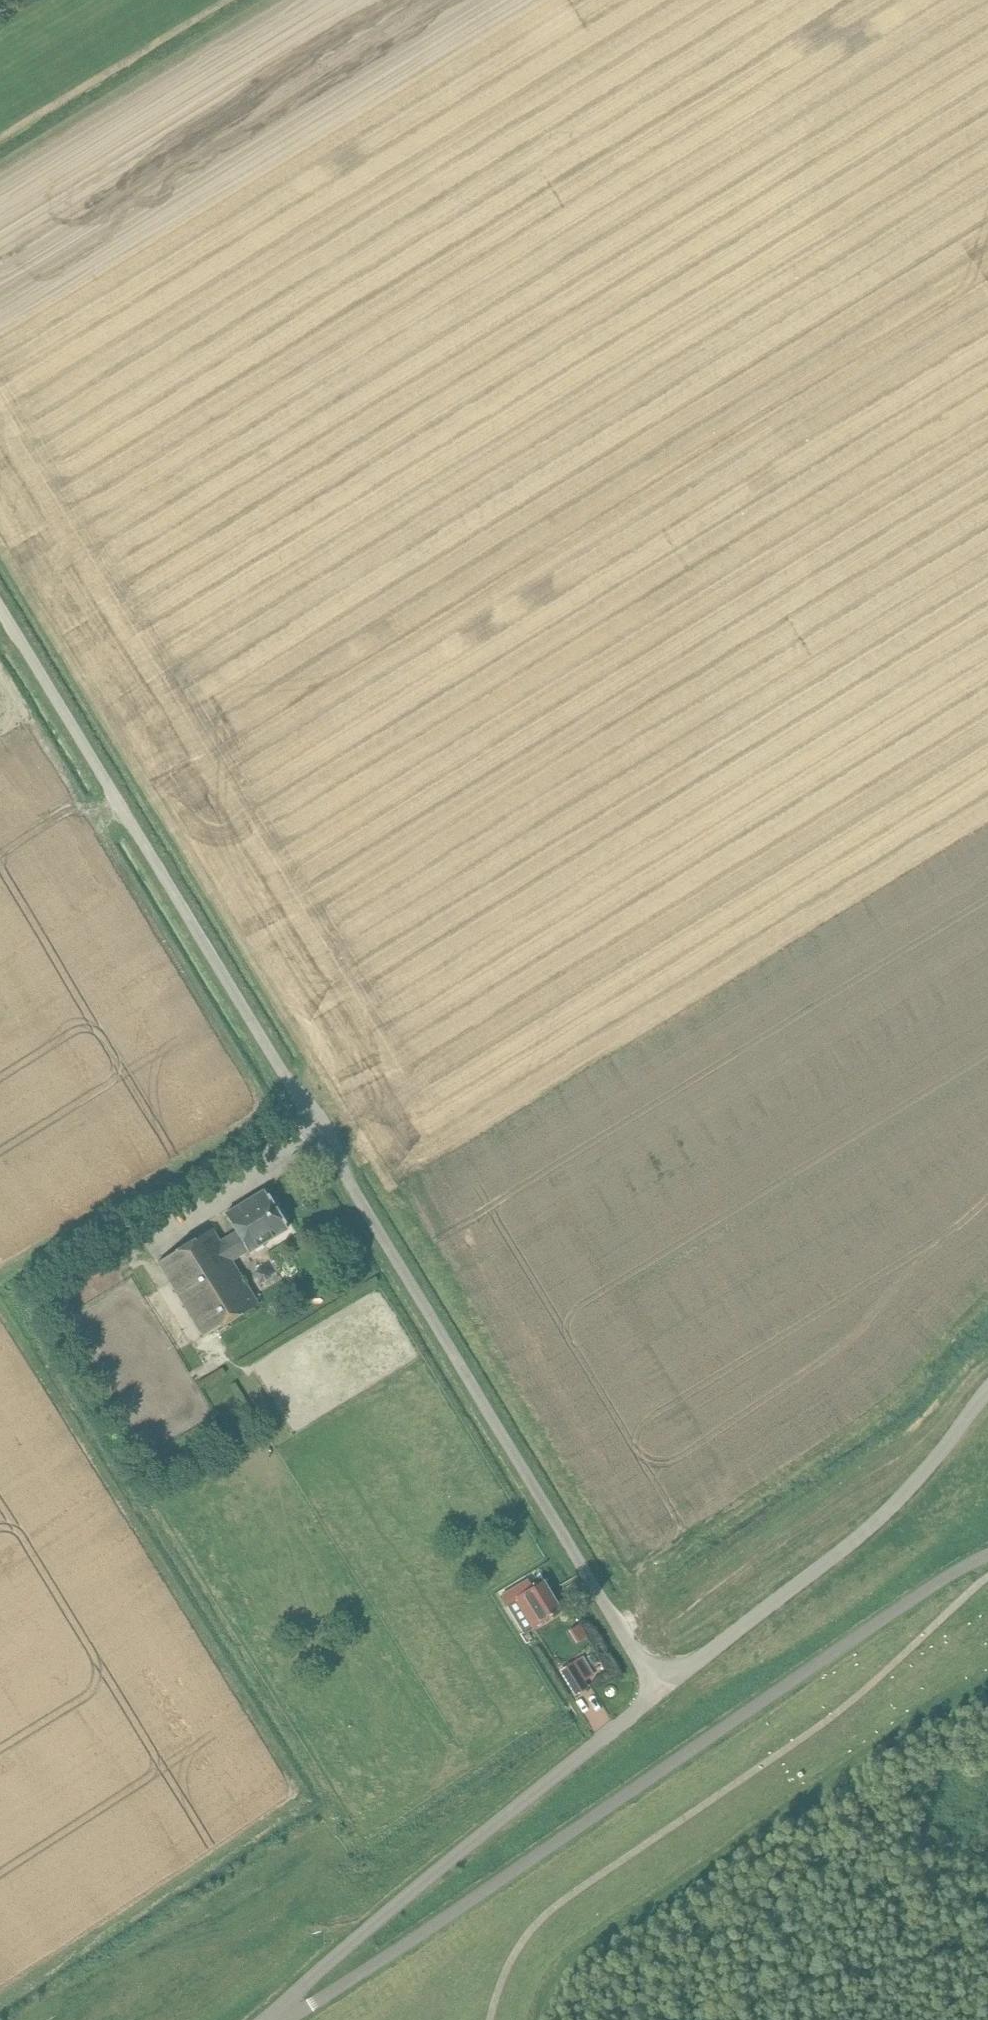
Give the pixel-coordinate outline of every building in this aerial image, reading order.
[(286,1230),(262,1191),(225,1213),(236,1232),(220,1242),(212,1229),(158,1262),(203,1338),(258,1305),(232,1261),(247,1251),(248,1253),(286,1230)] [(89,1257),(79,1263),(87,1276),(97,1270),(89,1257)] [(500,1597),(506,1606),(516,1600),(533,1627),(559,1611),(542,1582),(532,1589),(527,1580),(500,1597)] [(579,1623),(569,1630),(576,1642),(586,1636),(579,1623)] [(582,1656),(572,1662),(584,1681),(594,1675),(582,1656)] [(561,1669),(576,1693),(576,1694),(586,1688),(571,1663),(561,1669)]
